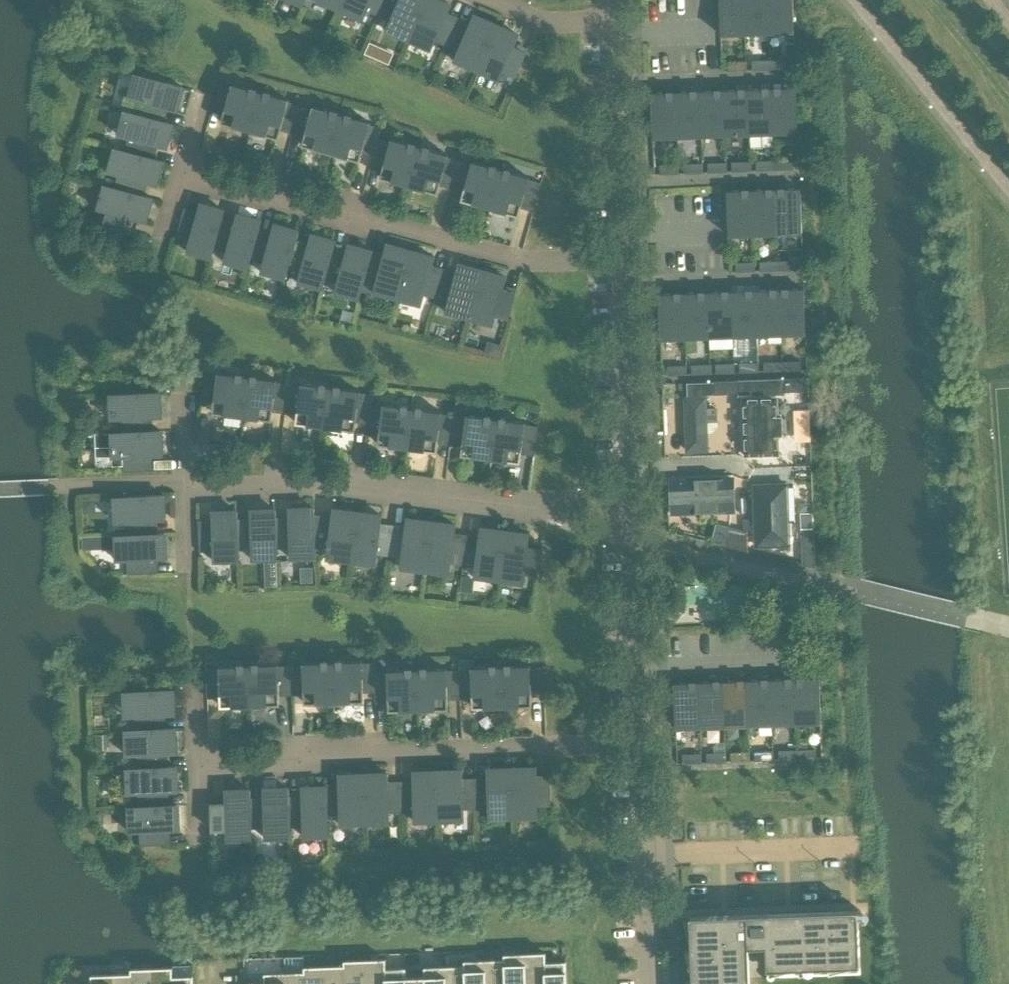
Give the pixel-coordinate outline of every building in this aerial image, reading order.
[(340,11),(345,0),(318,0),(318,1),(340,11)] [(378,16),(386,0),(345,0),(340,11),(363,21),(367,11),(378,16)] [(408,41),(426,0),(386,0),(378,16),(390,21),(386,31),(408,41)] [(447,46),(457,23),(445,18),(451,6),(439,0),(426,0),(408,41),(430,51),(435,41),(447,46)] [(744,0),(719,0),(721,36),(745,35),(744,0)] [(745,35),(770,34),(768,0),(744,0),(745,35)] [(770,34),(794,33),(793,0),(768,0),(770,34)] [(454,61),(476,71),(496,25),(474,16),(468,28),(457,23),(447,46),(458,51),(454,61)] [(496,25),(476,71),(499,81),(503,71),(515,76),(526,53),(514,48),(519,36),(496,25)] [(771,69),(770,60),(752,61),(752,70),(771,69)] [(789,60),(770,60),(771,69),(789,69),(789,60)] [(728,62),(728,71),(747,70),(746,61),(728,62)] [(125,111),(172,125),(173,124),(160,120),(163,108),(176,112),(183,87),(135,74),(128,98),(139,101),(135,114),(125,111)] [(222,123),(250,131),(261,92),(232,84),(232,86),(219,83),(213,106),(225,109),(222,123)] [(796,88),(772,89),(774,134),(798,133),(796,88)] [(772,89),(748,90),(750,135),(774,134),(772,89)] [(748,90),(724,91),(725,136),(750,135),(748,90)] [(724,91),(699,92),(701,137),(725,136),(724,91)] [(282,125),(294,128),(301,105),(289,102),(289,100),(261,92),(250,131),(278,139),(282,125)] [(699,92),(675,93),(677,138),(701,137),(699,92)] [(677,138),(675,93),(651,94),(653,139),(677,138)] [(302,146),(331,153),(342,115),(313,107),(313,109),(301,105),(294,128),(306,132),(302,146)] [(114,148),(162,162),(162,161),(149,157),(153,145),(166,149),(172,125),(125,111),(118,135),(128,138),(125,151),(114,148)] [(372,161),(382,128),(370,124),(370,123),(342,115),(331,153),(359,161),(363,147),(375,150),(372,161)] [(381,178),(409,186),(420,147),(391,139),(391,141),(379,138),(382,128),(372,161),(384,164),(381,178)] [(441,180),(453,183),(460,160),(448,157),(448,155),(420,147),(409,186),(438,194),(441,180)] [(104,185),(152,199),(152,198),(139,194),(142,182),(155,186),(162,162),(114,148),(108,172),(118,175),(114,188),(104,185)] [(462,201),(490,208),(501,170),(472,162),(472,163),(460,160),(453,183),(465,187),(462,201)] [(793,160),(775,161),(775,170),(793,169),(793,160)] [(775,170),(775,161),(756,162),(757,170),(775,170)] [(732,162),(733,171),(751,171),(751,162),(732,162)] [(708,163),(708,172),(727,171),(726,163),(708,163)] [(660,165),(660,174),(678,173),(678,164),(660,165)] [(684,164),(684,173),(703,172),(702,164),(684,164)] [(501,170),(490,208),(518,216),(522,203),(535,206),(541,183),(529,179),(529,178),(501,170)] [(152,199),(104,185),(97,209),(108,212),(104,225),(128,232),(132,219),(145,223),(152,199)] [(800,189),(776,190),(777,235),(802,234),(800,189)] [(776,190),(751,191),(753,236),(777,235),(776,190)] [(753,236),(751,191),(727,192),(728,237),(753,236)] [(187,252),(211,258),(224,211),(200,204),(196,217),(183,213),(176,238),(190,241),(187,252)] [(224,262),(248,269),(261,221),(237,214),(233,227),(221,224),(225,211),(224,211),(211,258),(211,259),(214,248),(227,252),(224,262)] [(261,272),(285,279),(298,231),(274,224),(270,238),(258,234),(262,221),(261,221),(248,269),(251,258),(264,262),(261,272)] [(298,283),(322,289),(335,241),(311,235),(307,248),(295,245),(299,231),(298,231),(285,279),(288,269),(301,272),(298,283)] [(335,293),(359,299),(372,252),(348,245),(344,258),(332,255),(336,242),(335,241),(322,289),(325,279),(338,282),(335,293)] [(374,292),(397,299),(411,251),(387,245),(383,258),(372,255),(373,252),(372,252),(359,299),(359,300),(365,279),(377,282),(374,292)] [(424,295),(436,299),(443,274),(431,271),(435,258),(411,251),(397,299),(421,306),(424,295)] [(778,270),(778,261),(760,262),(760,271),(778,270)] [(796,261),(778,261),(778,270),(797,269),(796,261)] [(736,263),(736,272),(754,271),(754,262),(736,263)] [(445,312),(469,319),(482,271),(458,265),(455,278),(443,274),(436,299),(448,302),(445,312)] [(482,271),(469,319),(493,325),(496,315),(508,319),(515,294),(503,291),(506,278),(482,271)] [(804,289),(780,290),(782,335),(806,334),(804,289)] [(254,297),(261,299),(262,294),(263,292),(256,290),(254,297)] [(780,290),(756,291),(757,336),(782,335),(780,290)] [(756,291),(731,292),(733,337),(757,336),(756,291)] [(731,292),(707,293),(709,338),(733,337),(731,292)] [(707,293),(683,294),(685,339),(709,338),(707,293)] [(685,339),(683,294),(659,295),(660,340),(685,339)] [(800,361),(782,362),(783,371),(801,370),(800,361)] [(783,371),(782,362),(764,363),(764,371),(783,371)] [(740,364),(740,372),(759,372),(758,363),(740,364)] [(716,365),(716,373),(734,373),(734,364),(716,365)] [(692,365),(692,374),(711,374),(710,365),(692,365)] [(668,366),(668,375),(687,374),(686,366),(668,366)] [(213,413),(242,417),(247,377),(218,373),(218,375),(205,373),(202,397),(215,399),(213,413)] [(273,406),(286,408),(289,384),(276,382),(277,381),(247,377),(242,417),(271,421),(273,406)] [(784,392),(809,391),(808,377),(784,378),(784,392)] [(739,393),(738,380),(714,381),(715,394),(739,393)] [(662,383),(663,395),(674,395),(674,383),(662,383)] [(296,424),(325,427),(330,387),(301,384),(301,386),(289,384),(286,408),(298,409),(296,424)] [(367,429),(368,429),(372,395),(360,393),(360,391),(330,387),(325,427),(355,431),(356,417),(368,418),(367,429)] [(111,433),(161,431),(161,430),(147,431),(147,418),(160,418),(159,392),(110,394),(111,419),(121,419),(122,432),(111,433)] [(378,445),(407,448),(413,408),(383,405),(383,407),(371,405),(372,395),(368,429),(380,430),(378,445)] [(707,450),(706,421),(717,421),(716,409),(706,409),(705,398),(685,398),(687,451),(707,450)] [(781,413),(771,413),(771,425),(781,425),(782,454),(803,453),(801,401),(780,401),(781,413)] [(439,438),(451,439),(454,416),(442,414),(442,412),(413,408),(407,448),(437,452),(439,438)] [(461,455),(491,459),(496,419),(466,415),(466,417),(454,416),(451,439),(463,441),(461,455)] [(496,419),(491,459),(520,463),(522,448),(535,450),(538,426),(525,425),(525,423),(496,419)] [(161,431),(111,433),(112,458),(123,457),(123,472),(149,471),(148,457),(162,456),(161,431)] [(671,480),(672,513),(731,511),(730,478),(671,480)] [(754,486),(756,546),(789,545),(787,485),(754,486)] [(115,535),(115,536),(165,534),(165,533),(151,534),(151,521),(164,521),(163,495),(114,497),(115,522),(125,522),(126,535),(115,535)] [(291,559),(315,558),(313,508),(289,509),(289,523),(276,524),(276,510),(275,510),(277,560),(278,560),(277,549),(290,548),(291,559)] [(327,559),(351,562),(357,513),(333,510),(331,523),(315,521),(314,508),(313,508),(315,558),(316,558),(316,547),(328,548),(327,559)] [(252,561),(277,560),(275,510),(250,511),(251,525),(238,525),(238,512),(237,512),(239,561),(239,550),(252,550),(252,561)] [(214,562),(239,561),(237,512),(212,512),(212,526),(198,526),(199,552),(214,551),(214,562)] [(377,555),(389,556),(392,531),(380,529),(382,516),(357,513),(351,562),(376,565),(377,555)] [(400,568),(425,571),(431,522),(406,519),(405,532),(392,531),(389,556),(402,558),(400,568)] [(451,564),(463,566),(466,540),(454,539),(456,525),(431,522),(425,571),(449,575),(451,564)] [(724,546),(748,552),(747,532),(729,527),(724,546)] [(474,578),(499,581),(505,532),(480,528),(479,542),(466,540),(463,566),(476,567),(474,578)] [(814,529),(801,529),(802,564),(802,565),(815,568),(816,568),(814,529)] [(505,532),(499,581),(523,584),(524,573),(537,575),(541,550),(528,548),(530,535),(505,532)] [(165,534),(115,536),(116,561),(127,560),(127,574),(153,573),(152,559),(166,559),(165,534)] [(375,697),(376,697),(375,663),(362,663),(362,661),(333,662),(334,703),(364,702),(363,687),(375,687),(375,697)] [(305,704),(334,703),(333,662),(303,664),(303,665),(291,666),(292,690),(304,689),(305,704)] [(375,663),(376,697),(388,696),(389,711),(419,710),(417,670),(387,671),(387,673),(376,673),(375,663)] [(279,690),(292,690),(291,666),(278,666),(278,665),(249,666),(250,706),(280,705),(279,690)] [(530,665),(501,667),(502,707),(532,706),(531,691),(544,691),(544,667),(530,667),(530,665)] [(221,707),(250,706),(249,666),(219,667),(219,669),(206,669),(207,693),(220,692),(221,707)] [(471,670),(459,670),(460,694),(472,693),(473,708),(502,707),(501,667),(471,668),(471,670)] [(447,669),(417,670),(419,710),(448,709),(447,694),(460,694),(459,670),(447,670),(447,669)] [(819,678),(795,679),(797,724),(821,723),(819,678)] [(795,679),(771,680),(773,725),(797,724),(795,679)] [(771,680),(747,681),(748,726),(773,725),(771,680)] [(747,681),(722,682),(724,727),(748,726),(747,681)] [(722,682),(698,683),(700,728),(724,727),(722,682)] [(700,728),(698,683),(674,684),(676,729),(700,728)] [(125,730),(125,731),(174,729),(174,728),(161,728),(160,716),(174,715),(173,690),(123,692),(124,717),(135,716),(136,730),(125,730)] [(126,768),(126,769),(176,767),(176,766),(162,767),(162,754),(175,754),(174,729),(125,731),(126,755),(137,755),(137,768),(126,768)] [(815,749),(797,750),(798,759),(816,758),(815,749)] [(798,759),(797,750),(779,751),(779,760),(798,759)] [(755,752),(755,761),(773,760),(773,751),(755,752)] [(731,753),(731,762),(750,761),(749,752),(731,753)] [(707,754),(707,762),(725,762),(725,753),(707,754)] [(683,754),(683,763),(702,763),(701,754),(683,754)] [(128,807),(177,805),(164,805),(163,792),(177,792),(176,767),(126,769),(127,794),(138,793),(138,806),(128,807)] [(537,768),(512,769),(514,818),(538,817),(538,807),(551,806),(550,781),(537,781),(537,768)] [(487,783),(475,784),(476,809),(489,809),(489,819),(514,818),(512,769),(487,770),(487,783)] [(462,771),(437,772),(439,821),(464,820),(463,810),(476,809),(475,784),(463,784),(462,771)] [(413,786),(401,787),(402,812),(414,812),(415,822),(439,821),(437,772),(413,773),(413,786)] [(388,774),(363,775),(365,824),(389,823),(389,813),(402,812),(401,787),(388,787),(388,774)] [(327,787),(326,787),(328,837),(329,837),(328,815),(340,814),(340,825),(365,824),(363,775),(338,776),(339,789),(327,790),(327,787)] [(289,789),(288,789),(290,838),(290,827),(303,827),(304,838),(328,837),(326,787),(302,788),(302,801),(289,802),(289,789)] [(251,790),(250,790),(252,840),(252,829),(265,828),(265,839),(290,838),(288,789),(263,790),(264,803),(251,803),(251,790)] [(252,840),(250,790),(225,791),(225,804),(211,805),(212,830),(227,830),(227,841),(252,840)] [(177,805),(128,807),(129,832),(139,832),(140,846),(165,845),(165,831),(178,830),(177,805)] [(767,977),(861,974),(859,922),(858,911),(696,917),(696,919),(698,948),(698,949),(699,978),(699,979),(699,983),(740,983),(739,948),(748,947),(756,947),(766,947),(767,970),(767,977)] [(485,960),(486,983),(526,983),(525,953),(504,954),(504,959),(485,960)] [(525,953),(526,983),(567,983),(566,962),(546,962),(546,953),(525,953)] [(325,966),(326,983),(366,983),(365,959),(344,960),(344,965),(325,966)] [(365,959),(366,983),(406,983),(405,968),(386,968),(386,959),(365,959)] [(445,966),(446,983),(486,983),(485,960),(464,961),(464,965),(445,966)] [(285,972),(286,983),(326,983),(325,966),(304,966),(304,971),(285,972)] [(405,968),(406,983),(446,983),(445,966),(424,967),(424,976),(407,977),(406,967),(405,968)] [(112,974),(112,983),(152,983),(152,967),(131,968),(131,973),(112,974)] [(152,967),(152,983),(193,983),(193,975),(173,976),(173,967),(152,967)] [(285,972),(264,973),(264,982),(244,983),(286,983),(285,972)] [(112,974),(91,974),(91,983),(112,983),(112,974)]
